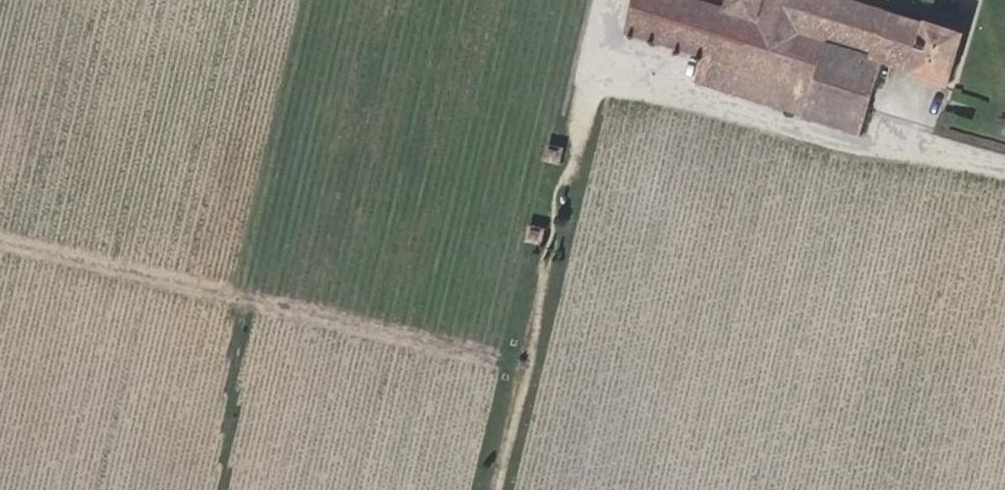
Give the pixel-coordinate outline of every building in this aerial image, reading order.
[(726,15),(671,0),(623,0),(613,35),(803,90),(794,116),(852,133),(872,57),(871,57),(733,17),(726,15)] [(726,15),(733,17),(871,57),(872,57),(942,77),(957,27),(863,0),(731,0),(726,15)]
